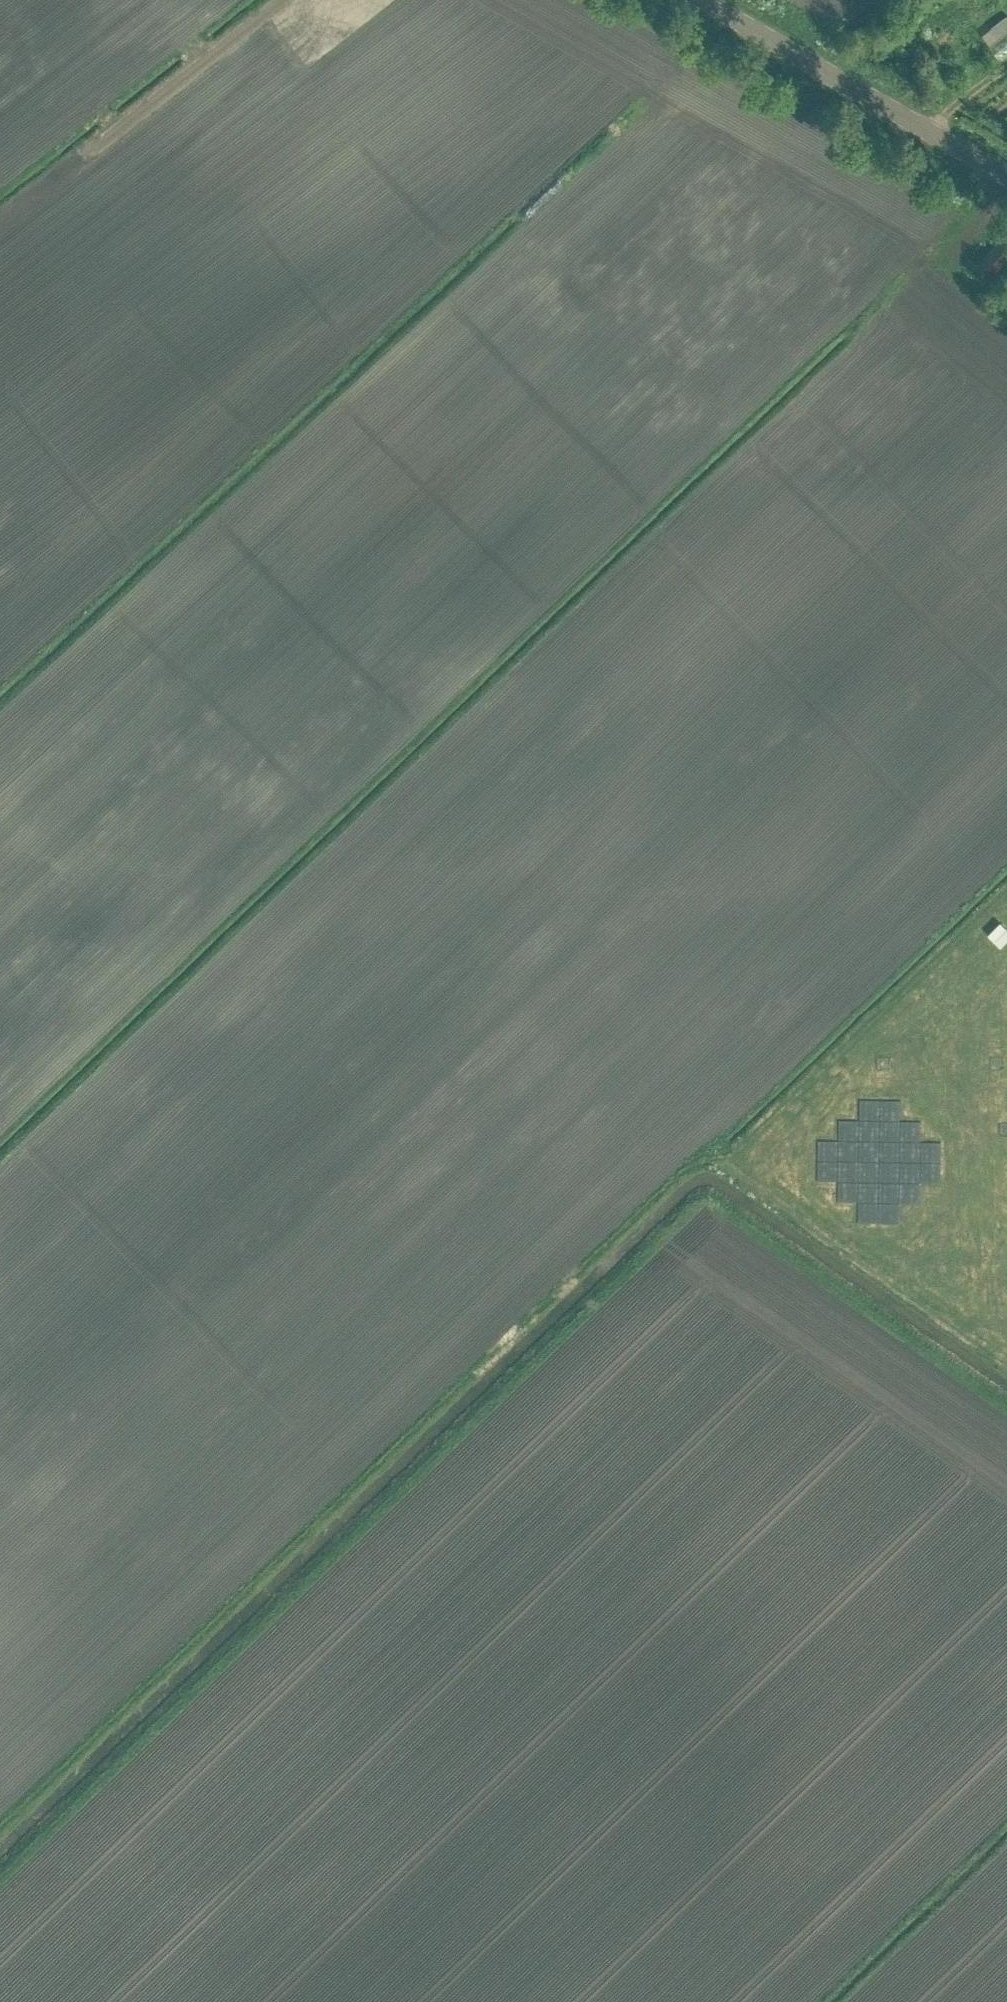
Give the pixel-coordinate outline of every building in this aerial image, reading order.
[(964,198),(976,181),(968,175),(956,193),(964,198)] [(988,273),(1006,254),(1006,250),(999,242),(978,263),(988,273)] [(989,932),(1001,945),(1006,939),(1006,926),(1001,920),(989,932)] [(838,1118),(838,1139),(818,1138),(817,1180),(838,1180),(837,1201),(858,1201),(858,1221),(899,1222),(899,1201),(920,1202),(920,1181),(941,1181),(941,1140),(921,1140),(921,1119),(900,1119),(901,1098),(859,1098),(859,1118),(838,1118)]
